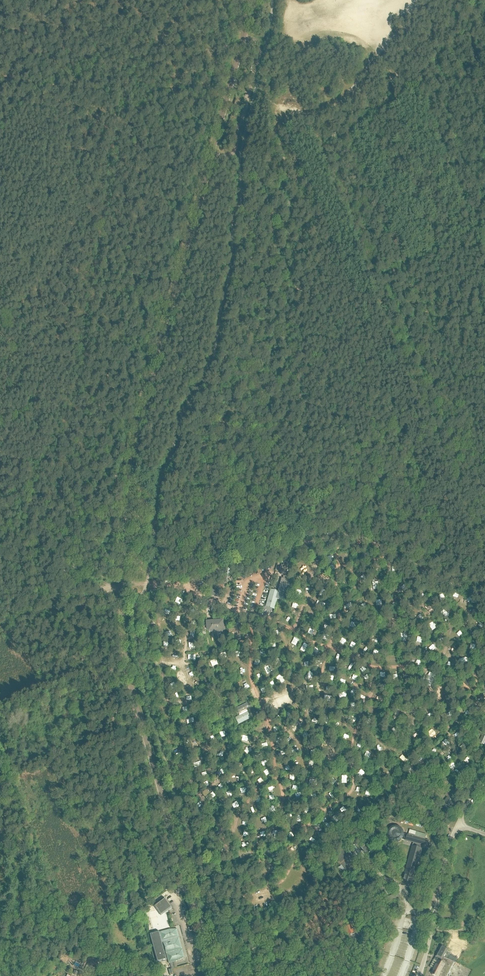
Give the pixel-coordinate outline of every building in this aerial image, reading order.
[(367,562),(370,557),(364,554),(362,557),(361,558),(367,562)] [(270,590),(265,607),(274,610),(277,599),(286,602),(291,581),(281,579),(278,592),(270,590)] [(210,587),(208,595),(220,598),(222,590),(210,587)] [(223,626),(223,620),(222,621),(206,622),(206,629),(210,632),(217,632),(217,633),(224,632),(225,632),(225,631),(225,626),(223,626)] [(261,686),(265,684),(261,677),(257,679),(261,686)] [(468,687),(472,682),(467,678),(463,682),(468,687)] [(238,713),(251,707),(249,702),(236,709),(238,713)] [(247,712),(235,719),(238,725),(250,718),(247,712)] [(434,805),(438,797),(440,792),(437,790),(436,792),(433,791),(431,794),(432,795),(428,802),(434,805)] [(458,795),(452,791),(448,798),(444,803),(451,807),(458,795)] [(387,833),(387,835),(387,836),(388,837),(388,839),(389,840),(390,841),(391,842),(392,842),(393,843),(395,843),(396,843),(398,843),(399,842),(400,842),(401,841),(402,840),(403,839),(404,838),(404,836),(404,835),(404,833),(403,832),(403,831),(402,829),(401,828),(400,827),(398,827),(397,826),(396,826),(394,826),(393,827),(391,827),(390,828),(389,829),(388,831),(388,832),(387,833)] [(409,829),(407,835),(425,840),(426,834),(409,829)] [(406,841),(413,843),(423,846),(428,847),(429,841),(425,840),(407,835),(406,841)] [(412,886),(422,849),(412,847),(404,875),(406,876),(403,883),(412,886)] [(363,884),(372,881),(371,875),(361,878),(363,884)] [(380,895),(385,902),(386,904),(392,900),(396,897),(394,894),(389,898),(388,898),(387,897),(384,892),(380,895)] [(161,915),(171,908),(164,899),(154,906),(161,915)] [(347,936),(354,933),(351,926),(344,929),(347,936)] [(157,962),(166,960),(162,943),(163,943),(168,964),(184,959),(176,929),(169,930),(158,933),(158,932),(149,935),(157,962)] [(430,968),(434,970),(432,974),(435,975),(448,975),(455,963),(463,947),(452,943),(451,946),(454,948),(452,953),(450,958),(452,960),(451,961),(443,957),(446,952),(440,949),(430,968)] [(161,965),(161,964),(155,965),(158,975),(164,975),(161,965)]
